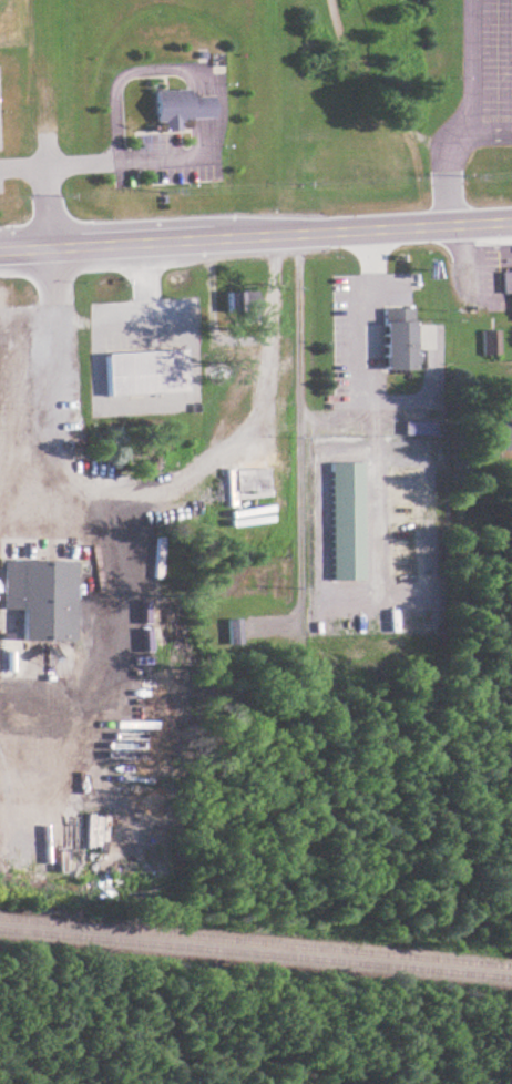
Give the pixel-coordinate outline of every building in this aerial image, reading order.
[(155,89),(156,122),(164,121),(164,129),(183,129),(182,117),(214,116),(214,95),(189,95),(189,88),(155,89)] [(503,268),(503,293),(511,293),(511,268),(503,268)] [(235,310),(255,310),(255,292),(235,292),(235,310)] [(415,369),(415,307),(385,307),(385,369),(415,369)] [(483,355),(500,355),(500,330),(483,330),(483,355)] [(106,353),(107,395),(187,393),(185,350),(106,353)] [(332,579),(364,579),(364,461),(332,461),(332,579)] [(234,468),(234,490),(268,490),(268,468),(234,468)] [(23,641),(74,641),(75,560),(3,559),(3,608),(23,608),(23,641)] [(240,643),(240,617),(228,617),(228,643),(240,643)]
